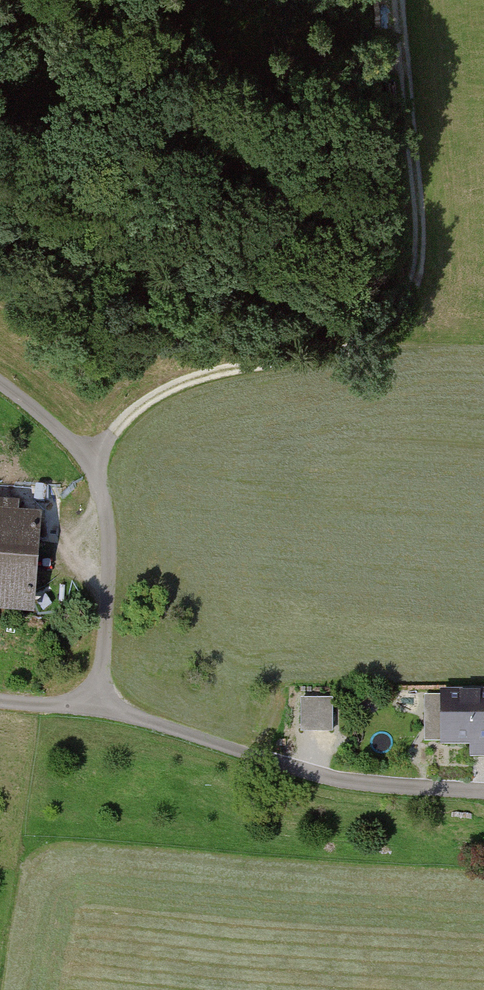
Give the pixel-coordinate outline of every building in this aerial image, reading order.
[(25,609),(28,523),(0,522),(0,608),(25,609)] [(427,695),(428,720),(441,719),(440,694),(427,695)] [(302,697),(302,730),(337,730),(337,697),(302,697)] [(433,762),(483,762),(483,718),(445,718),(445,726),(433,726),(433,762)]
